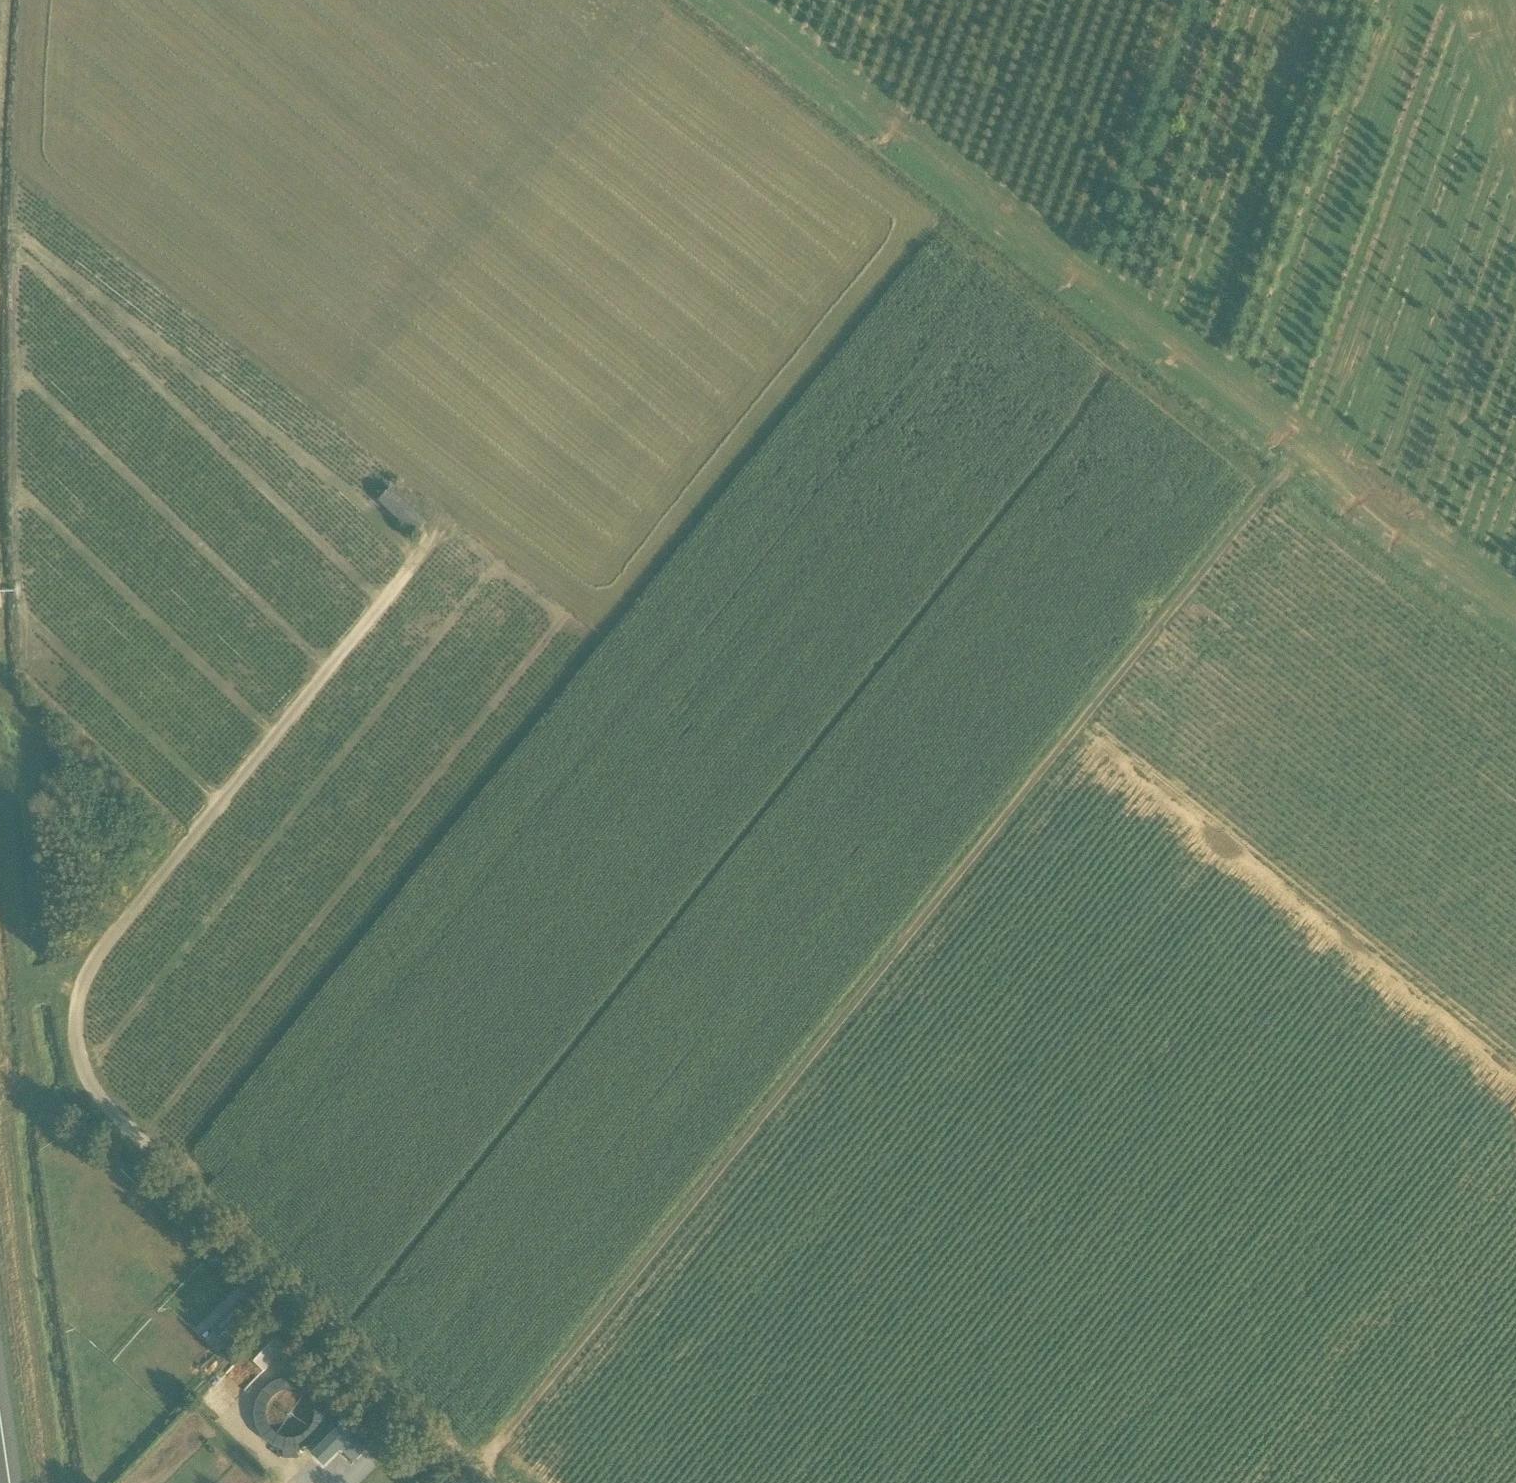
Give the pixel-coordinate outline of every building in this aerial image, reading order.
[(263,1372),(286,1347),(268,1330),(244,1355),(263,1372)] [(297,1380),(284,1380),(271,1384),(262,1393),(256,1403),(254,1415),(256,1429),(262,1439),(272,1448),(283,1451),(283,1460),(299,1460),(298,1451),(309,1448),(318,1440),(325,1428),(327,1416),(325,1403),(319,1392),(310,1385),(297,1380)]
